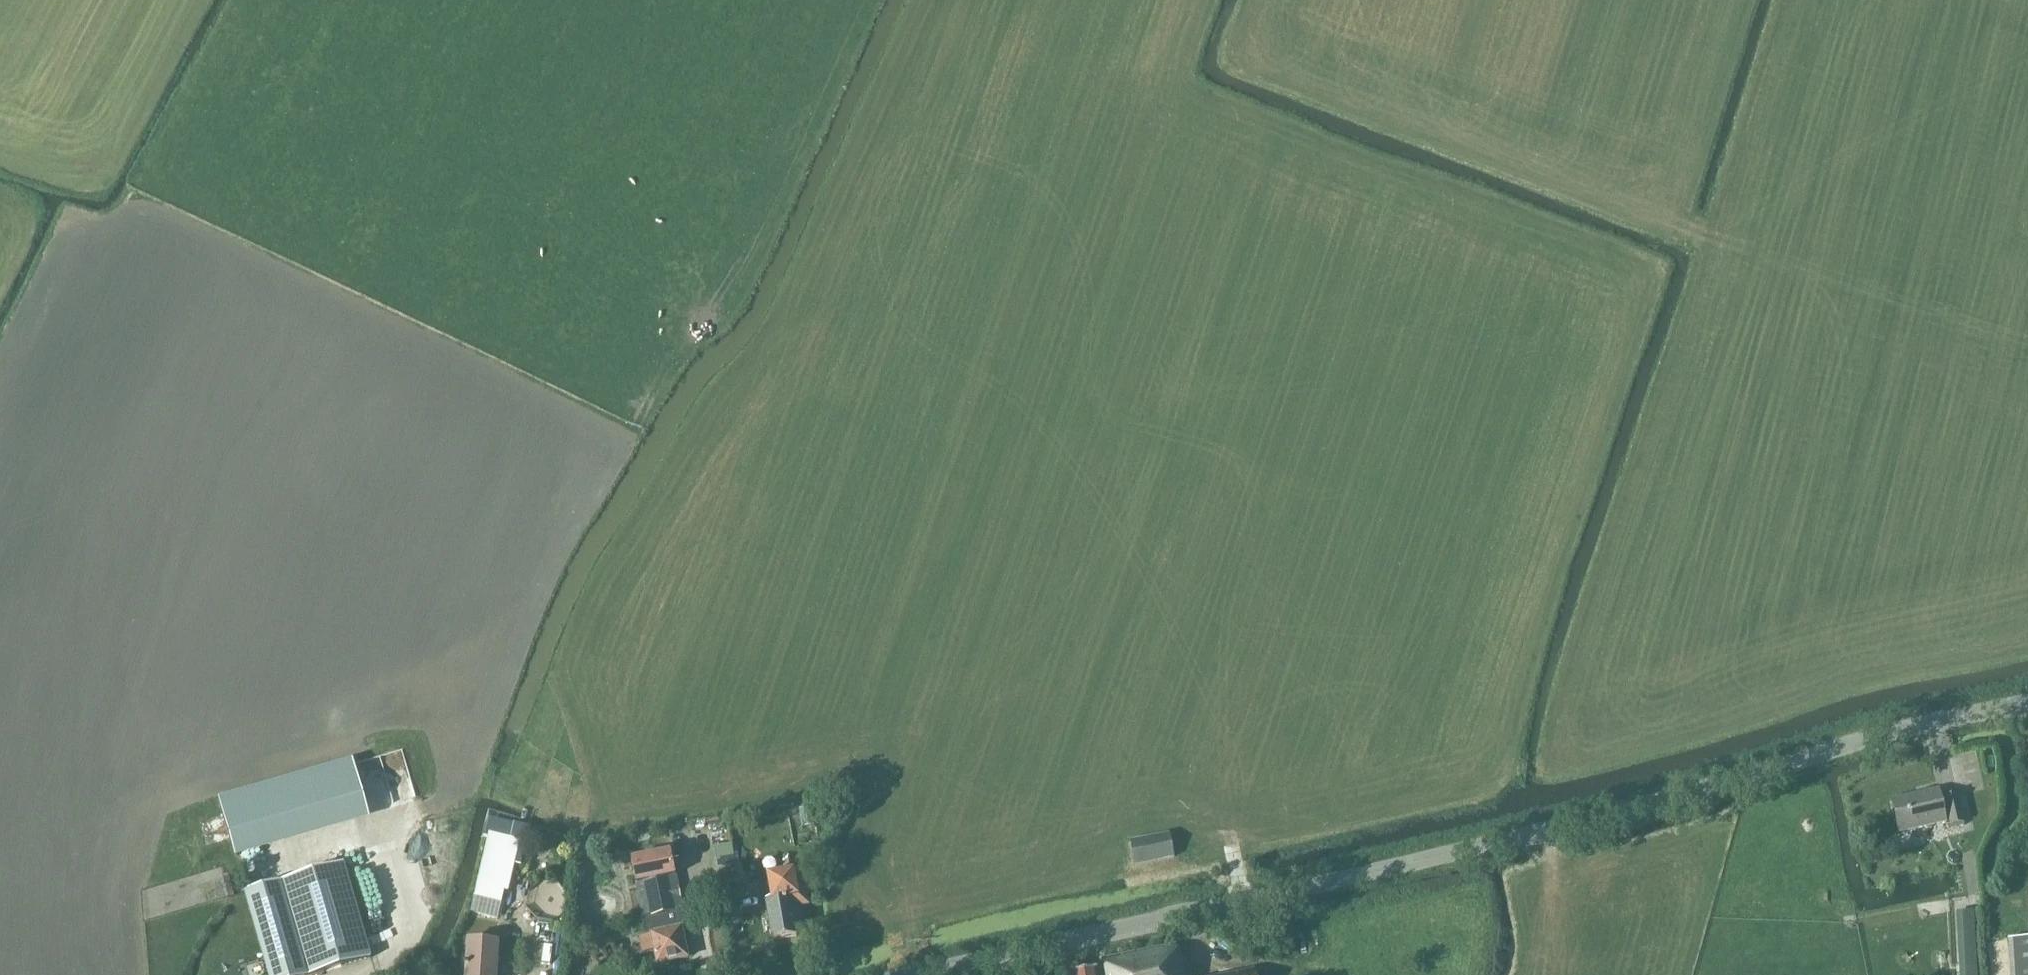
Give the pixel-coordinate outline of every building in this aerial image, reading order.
[(217,799),(235,860),(368,821),(350,760),(217,799)] [(1964,821),(1958,794),(1941,797),(1939,788),(1891,799),(1899,833),(1946,822),(1947,825),(1964,821)] [(483,821),(511,827),(514,814),(486,808),(483,821)] [(1169,833),(1131,841),(1135,866),(1174,858),(1169,833)] [(489,837),(472,912),(498,918),(505,891),(516,844),(489,837)] [(733,844),(715,847),(719,868),(737,865),(733,844)] [(740,848),(745,869),(757,867),(753,846),(740,848)] [(671,852),(632,859),(637,884),(676,876),(671,852)] [(262,950),(269,974),(313,974),(370,958),(365,943),(392,935),(369,856),(245,892),(262,950)] [(265,878),(280,876),(277,857),(262,860),(265,878)] [(2027,872),(2027,857),(2019,857),(2020,873),(2027,872)] [(771,900),(767,901),(773,940),(773,941),(797,936),(795,928),(805,926),(802,907),(809,905),(804,873),(795,874),(794,871),(767,876),(771,900)] [(676,876),(637,884),(647,933),(651,932),(655,949),(655,950),(658,964),(661,963),(663,965),(671,964),(673,961),(687,958),(681,926),(686,925),(676,876)] [(560,886),(528,885),(527,907),(559,909),(560,886)] [(2007,939),(2010,974),(2027,974),(2027,937),(2007,939)] [(466,940),(464,974),(496,974),(498,942),(466,940)] [(1074,972),(1070,973),(1071,974),(1188,974),(1184,958),(1180,959),(1178,945),(1101,960),(1102,969),(1099,969),(1098,966),(1093,967),(1089,966),(1080,967),(1074,972)] [(580,951),(573,950),(571,962),(579,963),(580,951)]
